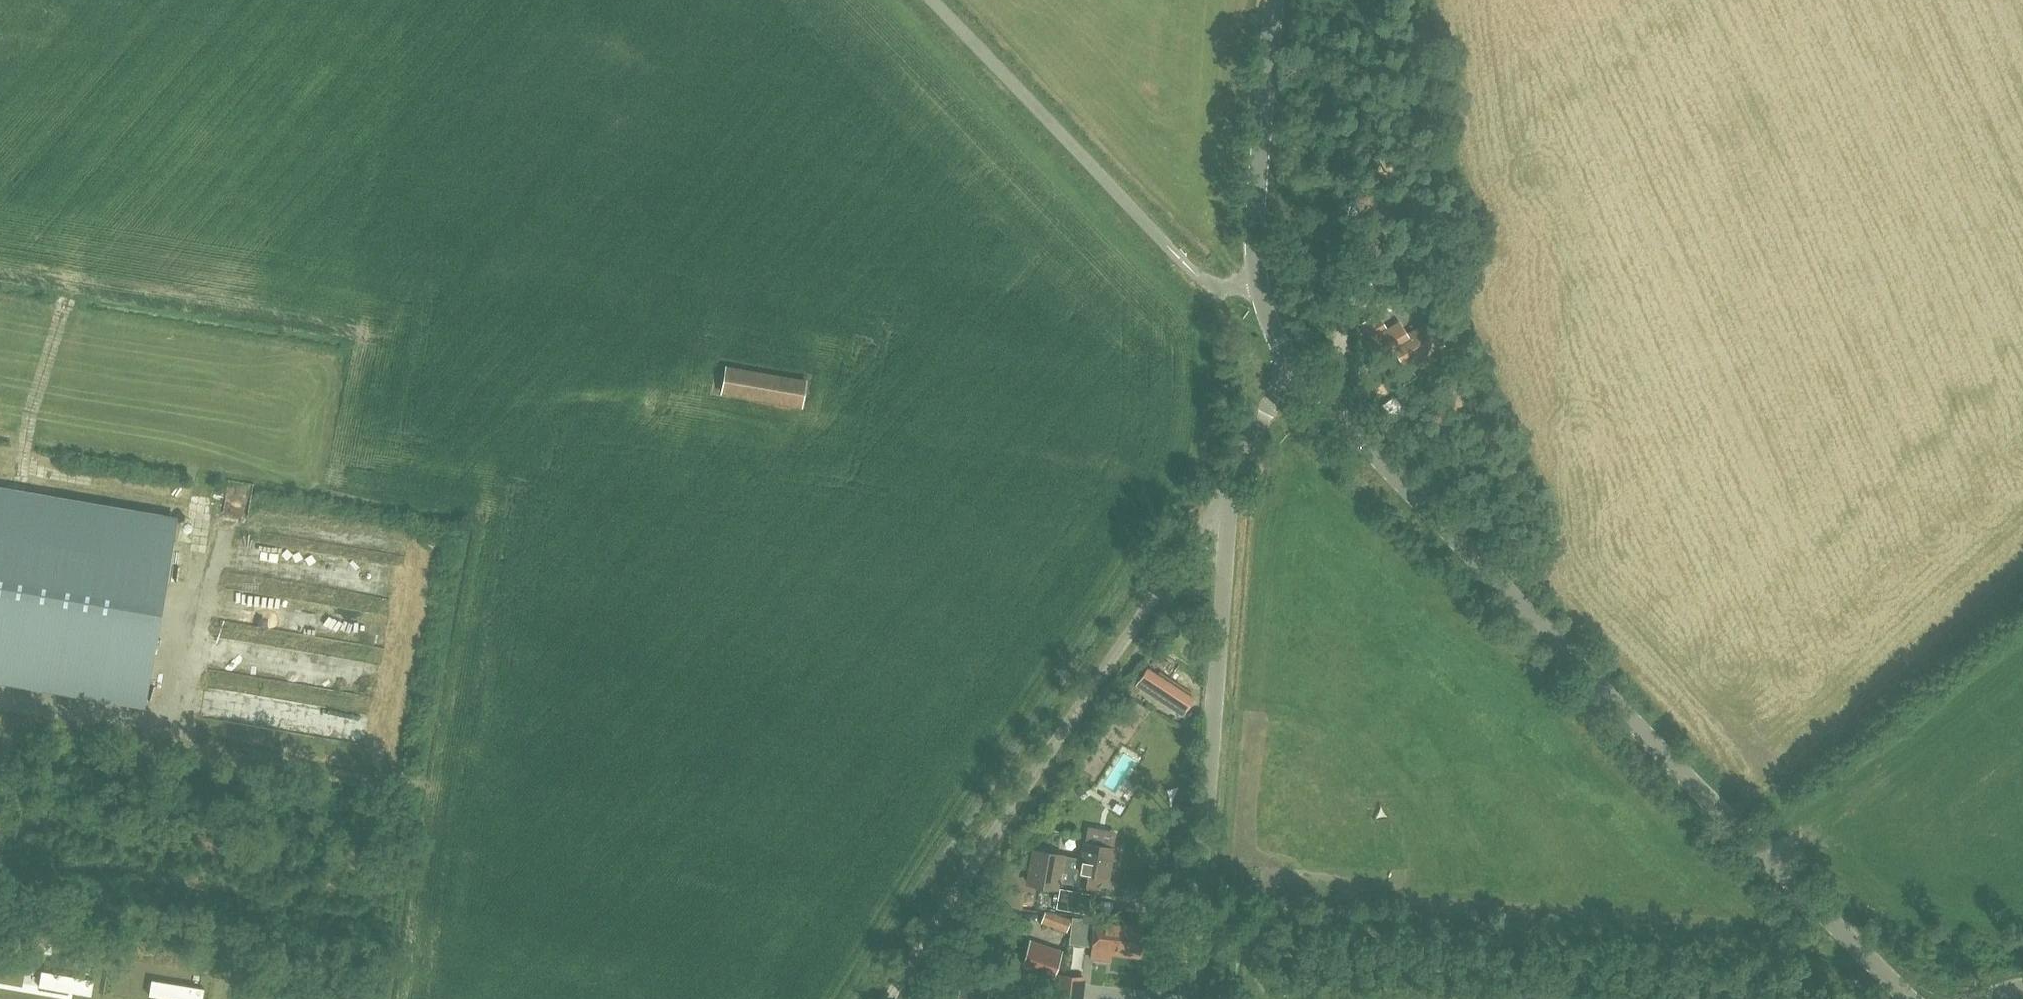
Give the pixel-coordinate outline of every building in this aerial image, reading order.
[(1380,360),(1395,350),(1406,366),(1444,341),(1432,324),(1421,331),(1417,325),(1405,334),(1397,323),(1388,329),(1381,318),(1377,320),(1374,316),(1362,324),(1374,342),(1370,345),(1380,360)] [(807,381),(726,366),(721,395),(803,409),(807,381)] [(144,707),(177,516),(0,486),(0,682),(144,707)] [(1141,683),(1186,712),(1196,696),(1151,667),(1141,683)] [(1081,786),(1076,789),(1080,796),(1085,793),(1081,786)] [(1032,845),(1025,883),(1059,889),(1061,880),(1079,883),(1095,886),(1097,876),(1109,878),(1114,848),(1111,848),(1087,843),(1086,843),(1084,857),(1065,853),(1066,852),(1032,845)] [(1092,893),(1061,887),(1056,908),(1088,914),(1092,893)] [(1048,910),(1042,923),(1054,927),(1059,914),(1048,910)] [(1114,948),(1113,953),(1139,956),(1143,925),(1096,919),(1092,946),(1114,948)] [(1062,952),(1031,942),(1022,968),(1037,973),(1035,979),(1051,985),(1062,952)] [(1085,977),(1060,974),(1057,998),(1082,998),(1085,977)]
